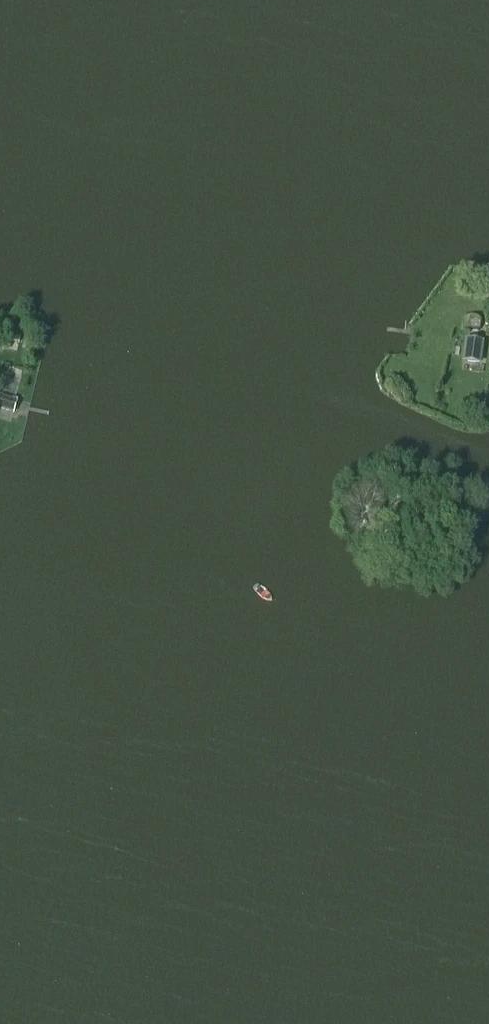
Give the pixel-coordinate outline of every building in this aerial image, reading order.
[(8,329),(5,341),(19,344),(21,332),(17,331),(17,328),(13,327),(12,330),(8,329)] [(480,365),(483,342),(463,339),(460,362),(480,365)] [(17,401),(0,396),(0,409),(13,413),(17,401)]
